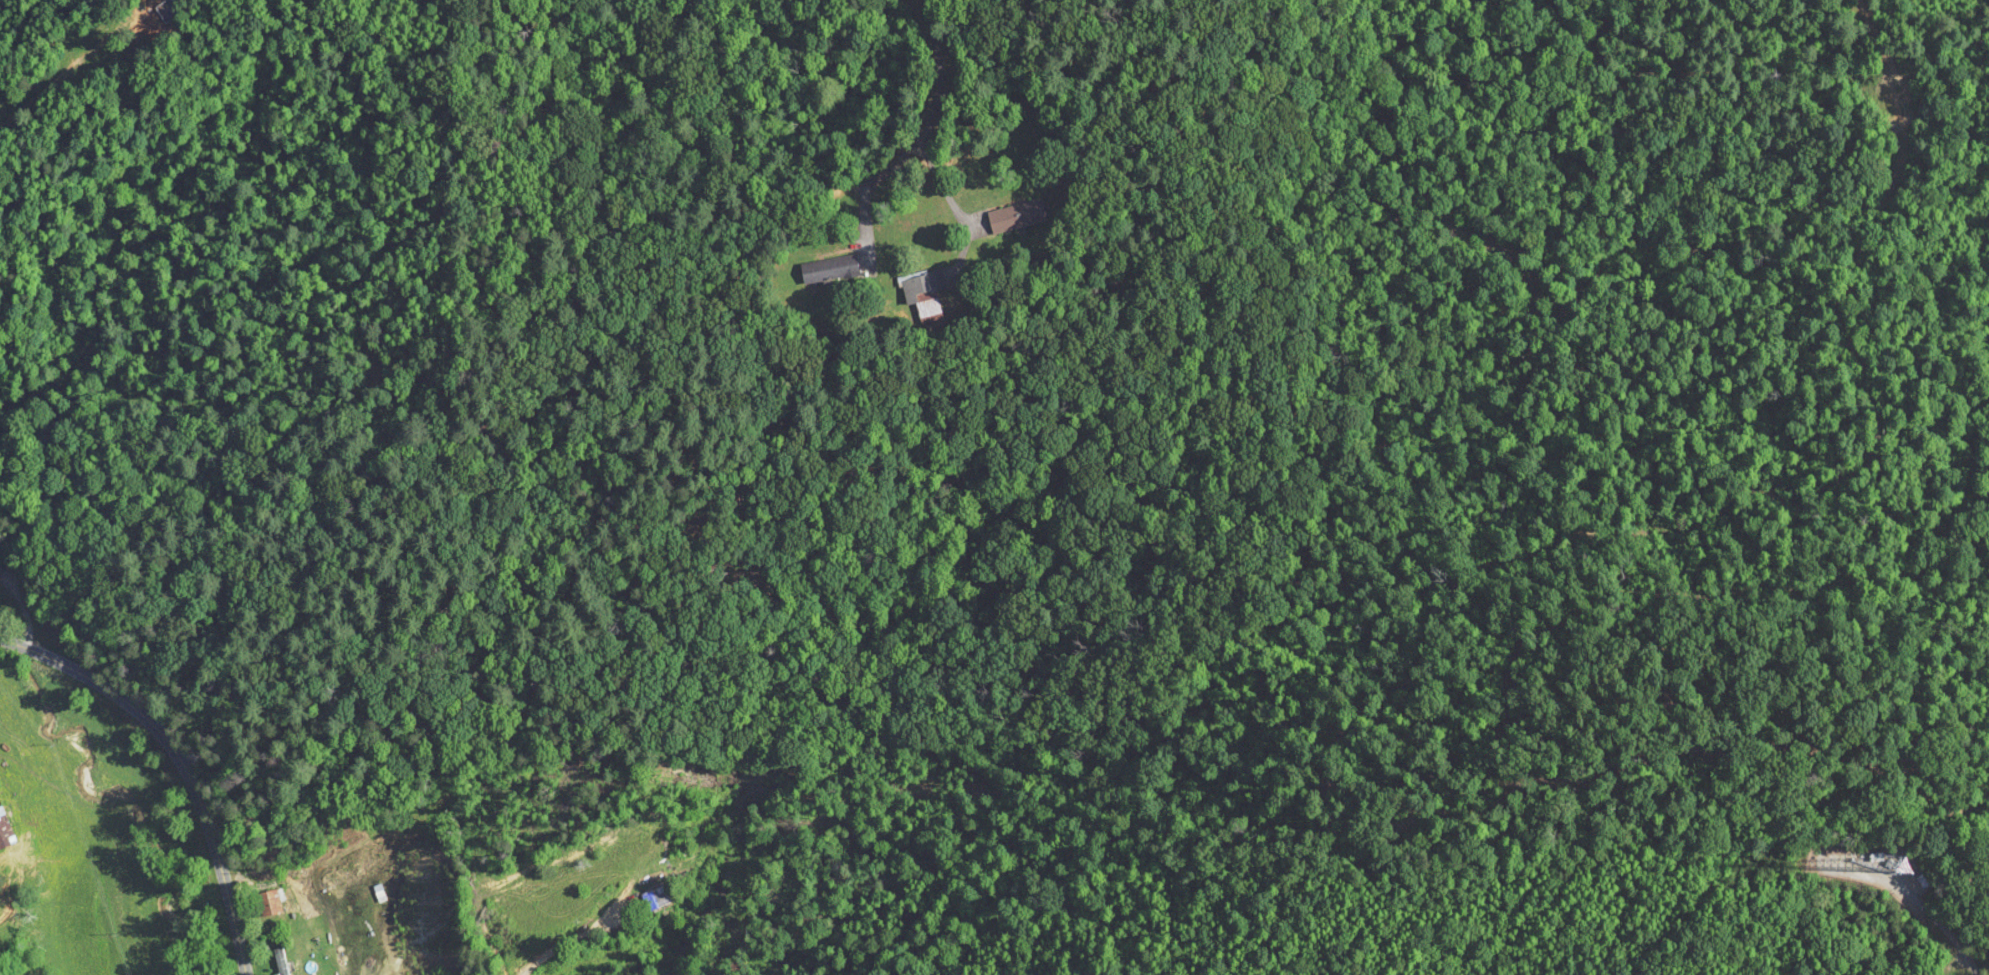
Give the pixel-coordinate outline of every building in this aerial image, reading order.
[(991,235),(1047,221),(1041,198),(985,212),(991,235)] [(802,284),(858,275),(855,253),(798,262),(802,284)] [(916,303),(919,319),(941,315),(937,290),(945,289),(942,269),(899,276),(904,305),(916,303)] [(4,805),(0,807),(0,849),(18,843),(4,805)] [(677,900),(669,882),(644,894),(651,911),(677,900)] [(263,917),(287,910),(281,887),(257,894),(263,917)] [(285,947),(275,948),(279,972),(274,973),(274,974),(289,974),(285,947)]
